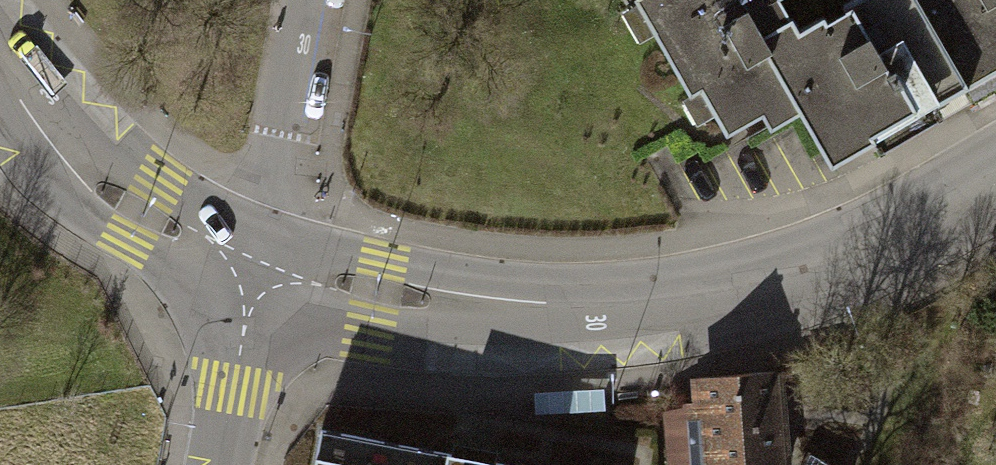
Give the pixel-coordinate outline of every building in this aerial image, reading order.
[(705,140),(754,114),(761,129),(797,110),(759,40),(790,23),(778,0),(630,0),(705,140)] [(759,40),(797,110),(825,161),(962,84),(914,0),(833,0),(790,23),(759,40)] [(962,84),(995,65),(995,0),(914,0),(962,84)] [(678,383),(684,464),(774,464),(768,377),(678,383)] [(316,464),(506,464),(322,431),(316,464)]
